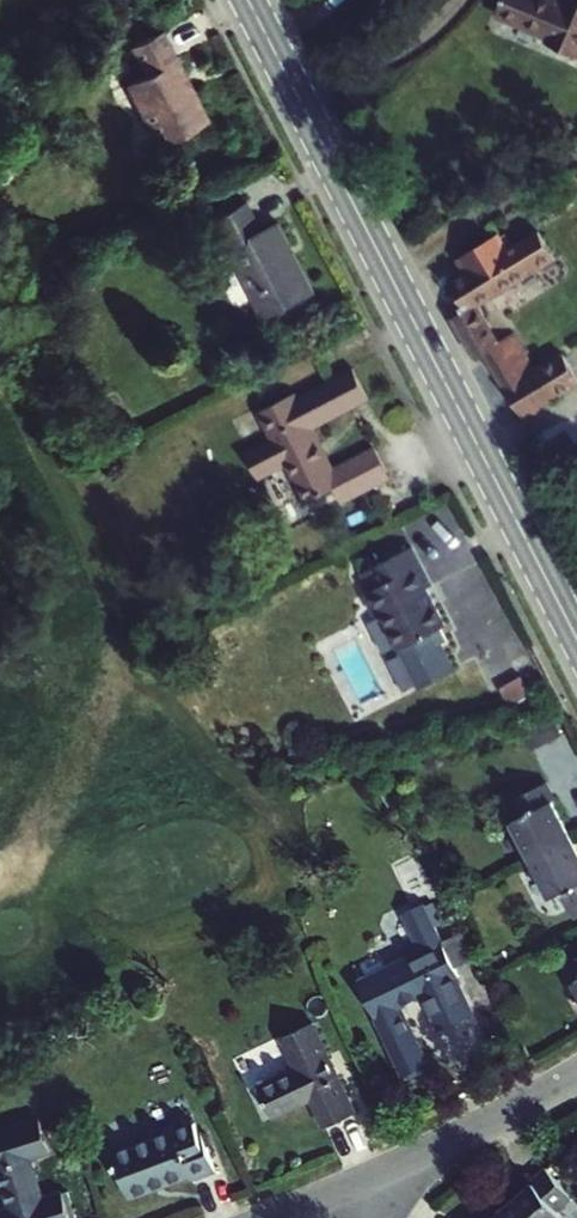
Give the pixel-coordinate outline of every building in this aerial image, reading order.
[(496,14),(551,36),(548,44),(576,56),(576,0),(567,0),(565,5),(554,0),(502,0),(496,14)] [(163,172),(212,148),(194,114),(190,115),(179,94),(183,92),(164,56),(133,72),(148,100),(131,109),(163,172)] [(194,114),(183,92),(179,94),(190,115),(194,114)] [(269,346),(318,320),(281,249),(265,258),(249,227),(213,245),(230,276),(232,275),(269,346)] [(468,251),(475,263),(465,269),(448,279),(466,309),(454,316),(477,356),(486,351),(524,413),(576,382),(576,373),(565,353),(536,371),(512,333),(498,341),(476,306),(555,258),(539,231),(510,249),(500,232),(468,251)] [(475,263),(468,251),(458,257),(465,269),(475,263)] [(298,418),(259,438),(272,464),(247,478),(261,505),(290,490),(309,528),(337,514),(345,528),(392,503),(376,470),(342,488),(344,492),(330,499),(310,461),(318,457),(316,453),(355,431),(352,426),(367,418),(355,393),(299,421),(298,418)] [(352,426),(355,431),(370,423),(367,418),(352,426)] [(336,491),(318,457),(310,461),(330,499),(344,492),(342,488),(336,491)] [(375,614),(380,611),(400,650),(445,627),(425,588),(430,585),(410,547),(362,572),(371,590),(364,594),(375,614)] [(544,781),(511,798),(521,816),(511,821),(531,859),(570,838),(551,802),(554,800),(544,781)] [(531,859),(550,896),(559,891),(568,909),(576,904),(576,851),(570,838),(531,859)] [(422,901),(403,911),(421,949),(414,952),(358,980),(381,1027),(403,1017),(398,1007),(424,993),(441,1029),(473,1013),(456,977),(459,976),(422,901)] [(421,949),(403,911),(396,915),(414,952),(421,949)] [(324,1125),(354,1111),(312,1023),(283,1038),(296,1067),(258,1085),(272,1116),(311,1098),(324,1125)] [(173,1128),(112,1150),(129,1197),(191,1174),(193,1180),(217,1171),(203,1132),(200,1133),(193,1115),(171,1123),(173,1128)] [(64,1192),(44,1198),(31,1158),(50,1152),(39,1118),(0,1132),(0,1173),(11,1207),(0,1210),(0,1217),(72,1217),(64,1192)] [(502,1217),(560,1217),(562,1217),(556,1210),(571,1197),(545,1167),(531,1180),(532,1183),(497,1213),(502,1217)]
